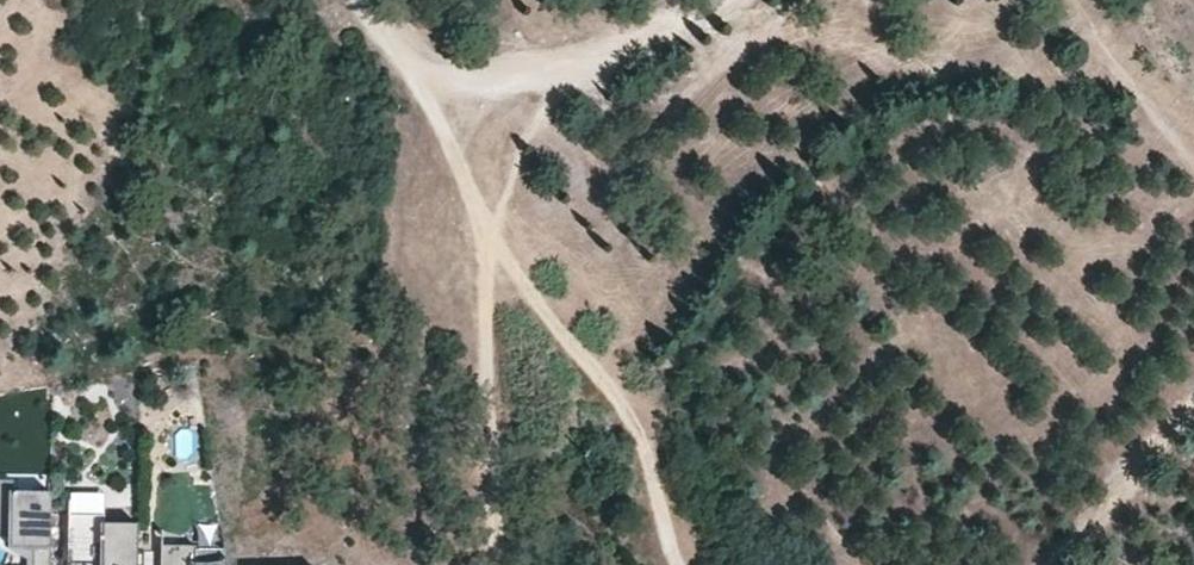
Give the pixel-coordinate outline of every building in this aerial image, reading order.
[(0,479),(0,528),(6,528),(5,548),(35,549),(35,564),(51,564),(53,492),(17,491),(17,479),(0,479)] [(70,514),(70,564),(135,564),(135,530),(105,530),(105,515),(70,514)] [(165,545),(165,564),(200,564),(199,544),(165,545)]
